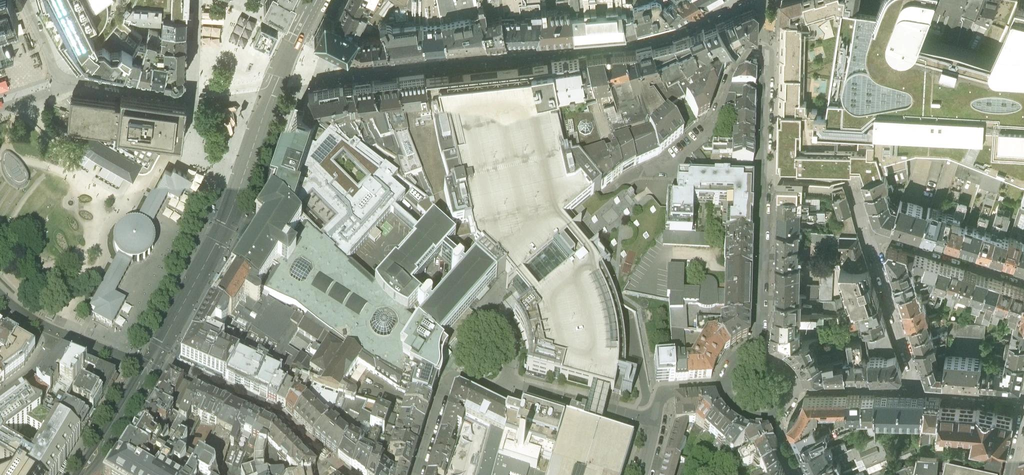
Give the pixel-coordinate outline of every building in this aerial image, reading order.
[(5,33),(4,28),(2,22),(19,16),(13,0),(0,0),(0,35),(5,33)] [(49,22),(57,36),(64,46),(78,63),(118,16),(126,8),(132,0),(38,0),(39,1),(49,22)] [(132,0),(126,8),(187,11),(187,7),(187,0),(132,0)] [(293,0),(266,0),(264,4),(285,15),(293,0)] [(374,0),(346,0),(346,1),(367,13),(368,13),(374,0)] [(374,0),(368,13),(376,18),(384,6),(374,0)] [(376,18),(373,24),(384,30),(380,23),(387,21),(391,21),(393,23),(395,25),(400,25),(425,21),(423,0),(410,0),(410,6),(400,0),(388,0),(384,6),(376,18)] [(442,20),(438,0),(423,0),(425,21),(442,20)] [(442,20),(479,13),(477,0),(438,0),(442,20)] [(480,17),(500,14),(499,0),(477,0),(479,13),(480,17)] [(501,17),(529,14),(530,8),(540,6),(539,0),(499,0),(500,14),(501,17)] [(540,6),(537,36),(554,35),(572,35),(568,4),(567,0),(539,0),(540,6)] [(572,35),(598,33),(624,31),(622,12),(628,11),(626,0),(567,0),(568,4),(572,35)] [(648,0),(632,0),(633,10),(635,29),(644,27),(652,25),(648,0)] [(675,19),(661,7),(657,3),(659,0),(648,0),(652,25),(668,20),(675,19)] [(692,11),(675,0),(671,0),(670,3),(665,0),(661,7),(675,19),(684,15),(692,11)] [(692,11),(699,7),(708,1),(707,0),(675,0),(692,11)] [(1017,0),(1006,27),(992,58),(977,53),(967,50),(957,46),(921,39),(933,8),(936,0),(882,0),(877,11),(867,10),(858,8),(844,6),(843,6),(830,96),(827,109),(779,108),(778,145),(778,164),(846,167),(860,167),(863,175),(886,168),(908,162),(907,149),(917,146),(949,148),(961,152),(986,163),(1003,170),(1023,179),(1023,178),(1023,2),(1017,0)] [(779,108),(827,109),(830,96),(843,6),(844,6),(845,0),(804,0),(807,14),(809,21),(803,21),(799,21),(799,19),(782,18),(782,22),(780,94),(779,108)] [(782,0),(782,18),(799,19),(799,21),(803,21),(801,15),(807,14),(804,0),(784,0),(782,0)] [(844,6),(858,8),(859,0),(845,0),(844,6)] [(921,39),(957,46),(967,50),(975,33),(972,26),(976,17),(983,0),(936,0),(933,8),(921,39)] [(976,17),(989,23),(999,0),(983,0),(976,17)] [(992,58),(1006,27),(1017,0),(1015,0),(999,0),(989,23),(982,40),(977,53),(992,58)] [(342,9),(338,17),(360,28),(367,13),(346,1),(342,9)] [(501,17),(504,40),(522,38),(537,36),(540,6),(530,8),(529,14),(501,17)] [(187,11),(126,8),(118,16),(127,22),(143,23),(143,22),(131,21),(131,16),(140,18),(163,19),(162,24),(186,25),(187,11)] [(749,32),(754,39),(756,39),(757,11),(755,9),(754,8),(740,14),(749,32)] [(622,12),(624,31),(630,30),(635,29),(633,10),(628,11),(622,12)] [(337,49),(348,55),(357,35),(360,28),(338,17),(337,19),(325,13),(312,35),(337,49)] [(479,13),(442,20),(447,47),(467,45),(486,42),(480,17),(479,13)] [(500,14),(480,17),(486,42),(495,41),(504,40),(501,17),(500,14)] [(733,18),(743,38),(744,40),(754,39),(749,32),(740,14),(738,16),(733,18)] [(106,70),(122,72),(127,59),(139,39),(142,34),(127,22),(118,16),(78,63),(86,66),(106,70)] [(989,23),(976,17),(972,26),(975,33),(967,50),(977,53),(982,40),(989,23)] [(725,22),(734,42),(739,48),(744,40),(743,38),(733,18),(729,20),(725,22)] [(442,20),(425,21),(423,31),(427,51),(435,49),(447,47),(442,20)] [(390,55),(407,53),(427,51),(423,31),(425,21),(400,25),(395,25),(393,23),(391,21),(387,21),(380,23),(384,30),(385,34),(390,55)] [(186,39),(186,25),(162,24),(162,31),(160,31),(158,29),(149,27),(143,26),(143,23),(127,22),(142,34),(148,36),(156,38),(186,39)] [(723,38),(730,50),(735,54),(739,48),(734,42),(725,22),(721,24),(717,26),(723,38)] [(214,40),(214,38),(217,38),(217,32),(211,31),(212,25),(203,24),(203,40),(214,40)] [(257,33),(253,41),(270,49),(274,40),(278,32),(261,24),(257,33)] [(712,49),(717,56),(725,69),(735,54),(730,50),(723,38),(717,26),(711,28),(703,31),(712,49)] [(702,66),(717,56),(712,49),(703,31),(701,32),(688,37),(702,66)] [(9,65),(16,63),(5,33),(0,35),(0,68),(9,65)] [(385,34),(372,35),(373,57),(382,56),(390,55),(385,34)] [(348,55),(359,58),(365,58),(373,57),(372,35),(362,36),(357,35),(348,55)] [(156,38),(148,36),(146,40),(136,75),(150,77),(154,51),(156,38)] [(668,89),(678,84),(685,79),(687,83),(692,80),(698,76),(698,75),(705,71),(702,66),(688,37),(674,42),(651,48),(662,74),(668,89)] [(186,39),(156,38),(154,51),(168,51),(164,79),(178,81),(184,76),(186,39)] [(146,40),(139,39),(127,59),(122,72),(136,75),(146,40)] [(644,80),(662,74),(651,48),(635,51),(644,80)] [(168,51),(154,51),(150,77),(164,79),(168,51)] [(624,53),(643,113),(659,154),(682,133),(665,109),(653,93),(649,95),(644,80),(635,51),(630,52),(624,53)] [(609,77),(634,165),(659,154),(643,113),(624,53),(602,54),(609,77)] [(609,135),(621,173),(634,165),(609,77),(602,54),(596,55),(586,56),(592,82),(594,89),(598,102),(609,135)] [(588,105),(598,102),(594,89),(592,82),(586,56),(582,57),(578,57),(583,86),(588,105)] [(717,56),(702,66),(705,71),(716,89),(719,79),(721,75),(725,69),(717,56)] [(748,60),(737,76),(755,76),(755,67),(757,65),(755,63),(755,61),(757,59),(756,57),(756,56),(750,56),(748,59),(748,60)] [(551,61),(570,164),(577,163),(600,190),(612,181),(598,138),(588,105),(583,86),(578,57),(564,59),(551,61)] [(528,65),(495,68),(425,76),(429,103),(437,143),(441,160),(449,191),(434,199),(429,201),(427,199),(412,188),(405,197),(432,221),(455,242),(496,279),(505,271),(515,283),(523,277),(531,269),(548,256),(551,252),(568,238),(572,235),(562,223),(595,195),(600,190),(577,163),(570,164),(551,61),(528,65)] [(712,99),(716,89),(705,71),(698,75),(698,76),(692,80),(696,86),(689,90),(692,96),(686,99),(698,120),(702,116),(707,114),(707,112),(708,111),(709,108),(711,107),(713,100),(712,99)] [(653,93),(665,109),(670,105),(685,97),(678,84),(668,89),(662,74),(644,80),(649,95),(653,93)] [(0,85),(8,82),(5,75),(0,77),(0,84),(0,85)] [(429,103),(425,76),(419,77),(398,79),(402,108),(429,103)] [(733,82),(727,100),(754,100),(755,76),(737,76),(733,82)] [(386,80),(372,82),(390,138),(393,137),(403,161),(397,160),(401,174),(403,181),(418,174),(424,189),(428,188),(408,137),(402,108),(398,79),(386,80)] [(363,84),(352,85),(365,118),(369,133),(376,144),(377,147),(385,152),(397,159),(397,160),(403,161),(393,137),(390,138),(372,82),(363,84)] [(348,85),(342,86),(356,122),(365,118),(352,85),(348,85)] [(330,88),(314,91),(319,114),(321,115),(330,124),(334,129),(335,131),(351,124),(356,122),(342,86),(330,88)] [(319,114),(314,91),(308,93),(306,101),(302,111),(318,117),(319,114)] [(120,103),(116,135),(134,145),(137,140),(159,152),(160,151),(167,151),(173,151),(174,141),(182,142),(185,113),(186,101),(133,96),(121,94),(120,103)] [(80,96),(71,95),(70,107),(67,126),(83,128),(102,130),(103,129),(104,128),(116,135),(120,103),(115,102),(115,100),(114,99),(106,99),(88,97),(80,96)] [(722,115),(734,116),(733,123),(754,123),(754,100),(727,100),(722,115)] [(598,138),(609,135),(598,102),(588,105),(598,138)] [(437,143),(429,103),(402,108),(408,137),(428,188),(431,194),(434,199),(449,191),(441,160),(437,143)] [(414,308),(415,309),(419,322),(415,327),(439,344),(468,311),(473,305),(491,285),(496,279),(474,259),(469,265),(464,271),(461,269),(463,267),(459,263),(457,265),(445,254),(455,242),(432,221),(422,233),(394,209),(405,197),(390,184),(397,177),(354,144),(350,148),(341,138),(335,131),(334,129),(328,135),(316,131),(320,118),(318,117),(302,111),(296,110),(292,123),(282,152),(275,174),(270,186),(274,188),(271,196),(274,198),(288,212),(331,253),(345,266),(369,238),(375,243),(381,236),(376,231),(391,212),(419,236),(408,249),(391,268),(375,286),(376,286),(374,287),(375,288),(372,291),(391,309),(405,319),(414,308)] [(733,124),(733,123),(734,116),(722,115),(719,124),(733,124)] [(364,143),(367,148),(376,144),(369,133),(365,118),(356,122),(351,124),(357,134),(364,143)] [(715,135),(732,135),(753,136),(754,123),(733,123),(733,124),(733,130),(729,130),(727,128),(717,128),(715,135)] [(351,124),(335,131),(341,138),(350,148),(354,144),(359,141),(361,145),(364,143),(357,134),(351,124)] [(136,172),(137,170),(139,171),(142,171),(145,171),(147,170),(149,169),(151,166),(153,163),(159,152),(137,140),(134,145),(116,135),(104,128),(103,129),(102,130),(98,138),(90,131),(77,144),(79,146),(85,151),(96,159),(126,175),(132,178),(136,172)] [(609,135),(598,138),(612,181),(621,173),(609,135)] [(708,149),(712,149),(753,151),(753,136),(732,135),(732,144),(726,144),(725,141),(721,141),(719,143),(713,143),(713,146),(708,145),(708,149)] [(711,156),(711,162),(753,163),(753,151),(712,149),(712,156),(711,156)] [(699,150),(693,155),(698,161),(705,162),(705,159),(699,150)] [(961,152),(956,167),(981,177),(986,163),(961,152)] [(5,153),(3,155),(2,158),(2,164),(2,169),(4,176),(8,182),(13,186),(17,188),(20,188),(25,187),(28,183),(29,179),(27,172),(24,166),(19,160),(13,156),(9,153),(5,153)] [(397,160),(391,167),(401,174),(397,160)] [(908,162),(886,168),(890,180),(892,179),(908,174),(908,162)] [(983,180),(992,183),(998,185),(1003,170),(986,163),(981,177),(977,191),(980,191),(983,180)] [(807,192),(834,192),(845,188),(856,181),(861,179),(863,175),(860,167),(846,167),(778,164),(777,179),(807,180),(807,192)] [(159,211),(167,196),(178,202),(185,189),(191,178),(186,175),(174,168),(171,173),(166,170),(165,170),(158,184),(155,189),(151,196),(141,215),(137,223),(134,222),(130,223),(127,224),(123,225),(120,228),(118,230),(117,232),(115,236),(115,241),(115,246),(116,248),(117,251),(120,255),(115,263),(105,281),(101,288),(91,308),(96,311),(94,315),(111,325),(119,312),(125,301),(114,295),(128,269),(132,262),(138,262),(142,260),(146,258),(149,255),(152,251),(153,248),(154,246),(154,242),(153,238),(152,235),(151,232),(149,229),(154,221),(159,211)] [(867,187),(890,180),(886,168),(863,175),(867,187)] [(954,171),(947,195),(957,198),(957,197),(965,175),(954,171)] [(807,180),(777,179),(777,192),(804,192),(807,192),(807,180)] [(871,200),(890,194),(888,186),(894,184),(892,179),(890,180),(867,187),(871,200)] [(666,209),(665,235),(695,236),(696,210),(692,210),(692,206),(720,207),(720,237),(728,237),(750,238),(752,183),(677,181),(676,199),(666,198),(666,209)] [(966,224),(960,243),(978,249),(985,228),(998,185),(992,183),(991,187),(988,189),(977,221),(980,222),(978,226),(974,225),(967,223),(966,224)] [(834,192),(839,209),(850,205),(845,188),(834,192)] [(611,290),(612,292),(615,293),(623,295),(663,235),(665,235),(666,209),(660,209),(652,200),(650,198),(647,198),(645,198),(639,203),(637,201),(635,198),(630,191),(626,190),(621,191),(611,200),(601,202),(595,195),(581,207),(562,223),(572,235),(574,233),(583,243),(590,252),(596,247),(597,248),(610,264),(601,272),(611,290)] [(776,206),(816,207),(816,199),(804,198),(804,192),(777,192),(776,206)] [(890,194),(871,200),(875,214),(879,217),(892,222),(899,203),(894,201),(892,199),(890,194)] [(1023,237),(1023,235),(1023,194),(1011,233),(1023,237)] [(961,222),(958,221),(959,220),(961,215),(963,215),(968,201),(957,197),(957,198),(959,199),(955,213),(946,239),(960,243),(966,224),(961,222)] [(288,212),(274,198),(256,220),(262,225),(249,247),(232,273),(258,291),(295,309),(307,318),(342,345),(371,364),(379,368),(402,381),(405,373),(410,376),(412,371),(421,376),(437,384),(438,385),(440,381),(441,377),(441,372),(441,368),(441,363),(442,359),(447,351),(445,349),(446,349),(439,344),(415,327),(405,319),(391,309),(372,291),(367,287),(369,285),(365,282),(364,283),(345,266),(331,253),(288,212)] [(899,203),(892,222),(923,231),(930,207),(924,205),(924,204),(908,199),(907,200),(901,198),(899,203)] [(835,222),(834,230),(839,230),(857,230),(850,205),(839,209),(844,221),(835,222)] [(931,205),(930,207),(923,231),(935,235),(943,209),(931,205)] [(775,228),(799,229),(800,215),(825,216),(824,207),(816,207),(776,206),(775,228)] [(985,228),(978,249),(991,253),(1005,208),(998,206),(991,227),(993,227),(992,230),(985,228)] [(1005,208),(991,253),(1003,257),(1010,236),(1003,234),(1004,231),(1005,231),(1011,213),(1009,213),(1011,209),(1005,207),(1005,208)] [(955,213),(943,209),(935,235),(946,239),(955,213)] [(775,243),(775,245),(798,247),(798,244),(799,229),(775,228),(775,243)] [(829,230),(808,228),(808,239),(829,240),(829,230)] [(829,230),(829,240),(839,242),(839,230),(834,230),(829,230)] [(846,263),(868,264),(857,230),(839,230),(839,242),(844,242),(846,263)] [(521,295),(529,304),(538,296),(565,274),(584,258),(588,254),(590,252),(583,243),(574,233),(572,235),(568,238),(551,252),(548,256),(531,269),(523,277),(515,283),(512,285),(521,295)] [(1010,236),(1003,257),(1016,261),(1023,238),(1023,237),(1011,233),(1010,236)] [(663,235),(663,247),(711,249),(711,237),(695,236),(665,235),(663,235)] [(727,263),(727,274),(749,275),(750,238),(728,237),(727,246),(724,246),(723,263),(727,263)] [(1016,261),(1023,264),(1023,238),(1016,261)] [(890,243),(887,246),(893,263),(910,258),(908,249),(890,243)] [(796,262),(798,247),(775,245),(774,262),(796,262)] [(538,296),(529,304),(539,316),(535,319),(539,342),(625,352),(624,332),(620,316),(616,304),(612,292),(611,290),(601,272),(610,264),(597,248),(589,255),(588,254),(584,258),(565,274),(538,296)] [(930,279),(943,260),(916,250),(911,258),(913,264),(920,262),(924,264),(920,274),(930,279)] [(910,258),(893,263),(898,276),(915,271),(913,264),(911,258),(910,258)] [(940,282),(947,284),(953,264),(943,260),(930,279),(930,289),(931,295),(935,300),(940,282)] [(772,296),(798,296),(799,262),(796,262),(774,262),(772,296)] [(819,263),(819,284),(819,296),(822,296),(830,296),(830,282),(832,274),(832,262),(819,263)] [(915,271),(898,276),(901,287),(918,282),(920,274),(924,264),(920,262),(916,275),(915,271)] [(846,263),(840,263),(851,304),(855,303),(878,297),(868,264),(846,263)] [(949,298),(955,301),(957,296),(965,267),(953,264),(947,284),(952,285),(949,298)] [(971,291),(978,271),(965,267),(957,296),(968,300),(971,291)] [(685,333),(683,306),(698,306),(698,307),(702,309),(706,310),(710,309),(714,308),(716,307),(724,307),(724,322),(748,323),(749,275),(727,274),(724,274),(725,295),(715,295),(715,290),(715,288),(713,285),(710,283),(707,283),(704,283),(701,285),(700,287),(698,290),(699,294),(682,293),(682,272),(667,271),(666,298),(669,298),(669,303),(671,331),(682,332),(685,333)] [(972,305),(979,308),(984,295),(991,276),(978,271),(971,291),(977,293),(972,305)] [(221,290),(214,301),(238,317),(245,322),(244,324),(252,329),(280,348),(273,360),(278,363),(287,348),(300,329),(307,318),(295,309),(258,291),(232,273),(229,277),(221,290)] [(991,317),(992,313),(1002,279),(991,276),(984,295),(990,298),(984,315),(991,317)] [(1017,284),(1002,279),(992,313),(999,313),(1002,300),(1010,303),(1017,284)] [(918,282),(901,287),(906,303),(925,296),(931,295),(930,289),(922,291),(918,282)] [(819,284),(804,284),(804,296),(819,296),(819,284)] [(1021,308),(1023,300),(1023,286),(1017,284),(1010,303),(1015,304),(1007,322),(1016,324),(1021,308)] [(840,293),(834,296),(836,307),(842,306),(840,293)] [(772,312),(810,312),(810,304),(799,304),(799,296),(798,296),(772,296),(772,312)] [(830,296),(822,296),(822,311),(837,311),(836,307),(834,296),(830,296)] [(925,296),(906,303),(911,318),(930,313),(926,306),(927,304),(925,296)] [(855,303),(857,314),(882,308),(878,297),(855,303)] [(245,322),(238,317),(214,301),(213,303),(211,306),(235,322),(229,333),(234,336),(232,341),(241,345),(252,329),(244,324),(245,322)] [(857,314),(855,303),(851,304),(842,306),(836,307),(837,311),(838,318),(849,316),(857,314)] [(526,341),(539,342),(535,319),(539,316),(529,304),(513,317),(521,328),(526,341)] [(235,322),(211,306),(205,316),(201,322),(214,330),(215,329),(221,332),(222,329),(229,333),(235,322)] [(862,318),(864,326),(886,321),(882,308),(857,314),(849,316),(850,322),(862,318)] [(930,313),(911,318),(914,331),(932,326),(930,318),(940,315),(939,309),(930,313)] [(475,317),(468,311),(439,344),(446,349),(448,346),(449,347),(456,340),(457,341),(467,329),(465,328),(475,317)] [(771,326),(792,326),(792,317),(813,318),(813,312),(810,312),(772,312),(771,326)] [(374,376),(375,374),(379,368),(371,364),(342,345),(307,318),(300,329),(324,349),(321,355),(309,347),(305,353),(306,353),(303,358),(296,354),(287,368),(285,372),(292,375),(301,379),(313,384),(339,393),(346,395),(346,400),(354,402),(355,399),(356,397),(356,395),(355,393),(344,385),(352,374),(358,365),(364,369),(374,376)] [(962,318),(957,318),(956,329),(985,331),(986,319),(975,319),(962,318)] [(747,339),(747,330),(748,323),(724,322),(696,321),(696,333),(707,334),(714,335),(729,349),(737,343),(747,339)] [(880,349),(885,349),(894,347),(886,321),(864,326),(867,342),(879,341),(880,349)] [(1010,337),(1023,338),(1023,321),(1022,321),(1019,327),(1013,327),(1010,337)] [(214,330),(201,322),(196,331),(192,339),(202,344),(206,338),(210,337),(223,343),(229,333),(222,329),(221,332),(215,329),(214,330)] [(782,343),(812,336),(810,329),(797,332),(796,327),(792,326),(771,326),(771,340),(778,341),(782,343)] [(932,326),(914,331),(918,343),(938,338),(948,334),(948,328),(933,332),(932,326)] [(241,345),(245,347),(240,357),(281,376),(283,372),(285,372),(287,368),(278,363),(273,360),(280,348),(252,329),(241,345)] [(672,354),(683,352),(682,332),(671,331),(672,354)] [(6,360),(18,339),(13,336),(6,332),(0,342),(0,357),(1,357),(0,359),(0,365),(6,360)] [(219,350),(238,359),(240,357),(245,347),(241,345),(232,341),(234,336),(229,333),(223,343),(219,350)] [(714,335),(707,334),(690,361),(685,361),(687,381),(710,379),(713,372),(717,364),(724,354),(729,349),(714,335)] [(847,353),(850,352),(854,351),(853,335),(846,338),(847,353)] [(796,357),(815,344),(812,336),(782,343),(790,351),(796,357)] [(197,369),(207,373),(219,350),(223,343),(210,337),(206,338),(202,344),(192,339),(180,361),(197,369)] [(1009,354),(1023,356),(1023,338),(1010,337),(1005,346),(1009,348),(1009,354)] [(938,338),(918,343),(924,361),(936,356),(935,353),(933,347),(939,344),(938,338)] [(4,381),(24,366),(35,349),(27,345),(18,339),(6,360),(0,365),(0,375),(4,381)] [(633,437),(600,427),(605,408),(609,392),(617,394),(620,395),(621,393),(631,395),(636,376),(624,373),(625,362),(625,352),(539,342),(526,341),(528,353),(528,364),(526,371),(558,379),(592,388),(588,404),(583,422),(578,421),(580,416),(574,414),(575,410),(571,409),(571,408),(569,407),(569,408),(567,408),(565,417),(547,474),(622,474),(633,437)] [(823,361),(842,352),(841,346),(815,354),(815,344),(796,357),(798,361),(801,366),(823,361)] [(902,373),(894,347),(885,349),(885,353),(868,355),(871,374),(902,373)] [(278,363),(287,368),(296,354),(287,348),(278,363)] [(935,353),(936,356),(940,367),(946,365),(947,353),(947,349),(935,353)] [(219,350),(207,373),(215,377),(225,382),(238,359),(219,350)] [(854,351),(858,375),(871,374),(868,355),(860,356),(859,350),(854,351)] [(843,358),(845,375),(858,375),(854,351),(850,352),(850,357),(843,358)] [(50,395),(72,356),(61,352),(48,368),(36,382),(42,391),(50,395)] [(672,354),(674,382),(687,381),(685,361),(683,352),(672,354)] [(823,361),(824,376),(845,375),(843,358),(842,352),(823,361)] [(984,356),(947,353),(946,365),(945,377),(982,380),(983,363),(984,356)] [(655,383),(674,382),(672,354),(654,357),(655,383)] [(998,381),(1020,383),(1023,378),(1023,356),(1009,354),(1003,354),(1002,364),(1002,376),(998,381)] [(46,401),(54,405),(58,396),(65,400),(66,399),(73,385),(86,362),(80,360),(72,356),(50,395),(46,401)] [(936,356),(924,361),(928,376),(945,377),(946,365),(940,367),(936,356)] [(238,359),(225,382),(267,401),(275,386),(281,376),(240,357),(238,359)] [(824,376),(823,361),(801,366),(807,377),(824,376)] [(73,385),(81,386),(83,382),(90,385),(99,367),(92,365),(86,362),(73,385)] [(1002,364),(983,363),(982,380),(998,381),(1002,376),(1002,364)] [(103,397),(115,374),(107,371),(99,367),(90,385),(83,382),(81,386),(88,389),(103,397)] [(379,368),(375,374),(396,389),(396,390),(398,391),(399,391),(402,381),(379,368)] [(437,384),(421,376),(412,371),(410,376),(416,379),(411,396),(431,402),(437,384)] [(275,386),(267,401),(276,405),(292,375),(285,372),(283,372),(281,376),(275,386)] [(405,373),(402,381),(399,391),(408,394),(411,396),(416,379),(410,376),(405,373)] [(301,379),(292,375),(276,405),(285,410),(292,397),(293,395),(301,379)] [(168,378),(160,393),(171,399),(169,401),(173,403),(183,384),(168,378)] [(313,384),(301,379),(293,395),(292,397),(285,410),(293,418),(305,402),(313,384)] [(42,391),(36,382),(30,387),(23,392),(31,404),(42,408),(40,414),(41,415),(55,423),(80,438),(84,430),(89,422),(54,405),(46,401),(50,395),(42,391)] [(173,403),(168,411),(179,417),(194,389),(189,387),(183,384),(173,403)] [(327,425),(329,419),(339,393),(313,384),(305,402),(293,418),(312,436),(327,425)] [(81,386),(73,385),(66,399),(94,413),(98,405),(103,397),(88,389),(81,386)] [(179,417),(170,433),(178,437),(203,393),(198,391),(194,389),(179,417)] [(458,390),(456,390),(454,391),(447,414),(457,418),(459,411),(465,413),(467,406),(467,405),(470,395),(458,390)] [(23,392),(0,409),(0,463),(17,473),(19,470),(27,474),(57,474),(60,471),(80,438),(55,423),(34,459),(5,442),(6,440),(41,415),(40,414),(42,408),(31,404),(23,392)] [(168,411),(173,403),(169,401),(171,399),(160,393),(157,398),(153,404),(168,411)] [(203,393),(178,437),(187,443),(200,419),(212,397),(207,395),(203,393)] [(329,419),(332,421),(334,418),(339,417),(341,411),(347,413),(349,410),(360,415),(362,412),(367,402),(355,399),(354,402),(346,400),(346,395),(339,393),(329,419)] [(406,399),(405,405),(428,413),(429,406),(431,402),(411,396),(408,394),(406,399)] [(847,394),(805,395),(802,405),(796,414),(789,422),(793,430),(813,422),(812,421),(814,420),(812,415),(818,413),(818,412),(831,411),(831,416),(843,414),(848,413),(847,394)] [(862,394),(847,394),(848,413),(858,413),(858,420),(863,420),(863,414),(862,394)] [(876,418),(875,394),(862,394),(863,414),(870,414),(870,417),(869,417),(869,423),(871,426),(876,426),(876,418)] [(875,394),(876,418),(923,419),(925,395),(875,394)] [(506,412),(470,395),(467,405),(467,406),(465,413),(464,419),(490,431),(503,437),(504,433),(504,417),(506,412)] [(925,395),(923,419),(921,432),(927,432),(927,436),(930,436),(931,418),(938,419),(939,404),(940,396),(925,395)] [(58,396),(54,405),(89,422),(91,418),(94,413),(66,399),(65,400),(58,396)] [(212,397),(200,419),(217,427),(230,406),(218,400),(212,397)] [(713,398),(699,399),(700,409),(697,409),(697,416),(695,422),(704,429),(711,420),(711,417),(719,410),(716,406),(715,402),(713,398)] [(699,399),(674,400),(675,424),(667,452),(679,458),(685,444),(681,442),(686,426),(686,422),(695,422),(697,416),(697,409),(700,409),(699,399)] [(168,411),(153,404),(150,410),(145,417),(153,422),(154,420),(161,424),(154,437),(153,439),(163,445),(170,433),(179,417),(168,411)] [(514,414),(506,412),(504,417),(504,433),(503,437),(497,459),(547,474),(565,417),(521,404),(518,415),(516,415),(514,414)] [(936,437),(943,438),(966,440),(967,438),(972,439),(982,442),(980,456),(990,458),(1005,461),(1012,429),(1011,429),(1014,415),(996,411),(996,410),(977,406),(977,407),(939,404),(938,419),(936,437)] [(374,417),(369,428),(372,429),(372,428),(384,433),(392,409),(379,405),(374,417)] [(405,405),(401,417),(424,425),(428,413),(405,405)] [(217,427),(202,454),(209,459),(205,464),(206,465),(208,467),(212,470),(214,474),(221,474),(220,474),(233,436),(246,412),(234,407),(230,406),(217,427)] [(722,414),(719,410),(711,417),(711,420),(704,429),(717,440),(723,445),(739,428),(732,424),(726,419),(722,414)] [(233,436),(220,474),(221,474),(241,474),(239,469),(246,453),(251,440),(262,420),(259,419),(255,417),(249,414),(246,412),(233,436)] [(374,417),(362,412),(360,415),(349,435),(338,457),(352,468),(362,446),(369,428),(374,417)] [(457,418),(447,414),(440,434),(454,439),(455,436),(453,436),(456,427),(461,429),(464,420),(457,418)] [(138,428),(154,437),(161,424),(154,420),(153,422),(145,417),(142,422),(138,428)] [(401,417),(397,429),(420,436),(424,425),(401,417)] [(327,425),(312,436),(338,457),(349,435),(332,421),(329,419),(327,425)] [(266,447),(274,426),(272,425),(262,420),(251,440),(246,453),(254,457),(254,471),(242,474),(261,474),(266,447)] [(813,422),(793,430),(797,440),(821,430),(831,427),(830,422),(825,423),(819,425),(818,426),(815,427),(813,422)] [(821,430),(797,440),(802,451),(824,442),(825,441),(824,437),(839,430),(837,425),(831,427),(821,430)] [(291,466),(292,457),(297,448),(294,445),(274,426),(266,447),(261,474),(276,474),(277,455),(290,467),(291,466)] [(154,437),(138,428),(133,436),(128,445),(163,465),(170,469),(177,474),(186,458),(180,455),(183,449),(187,443),(178,437),(170,433),(163,445),(153,439),(154,437)] [(739,428),(723,445),(732,454),(744,441),(752,432),(745,430),(739,428)] [(420,436),(397,429),(395,436),(398,437),(396,441),(416,448),(420,436)] [(490,431),(478,474),(493,474),(497,459),(503,437),(490,431)] [(752,432),(744,441),(750,453),(752,452),(752,453),(772,444),(766,431),(761,432),(756,432),(752,432)] [(454,439),(440,434),(434,455),(451,460),(454,451),(450,450),(452,441),(456,443),(457,440),(454,439)] [(847,448),(841,450),(845,460),(854,456),(858,465),(861,464),(888,452),(880,434),(847,448)] [(352,468),(360,474),(368,474),(375,453),(379,438),(371,435),(369,442),(367,441),(366,446),(364,447),(362,446),(352,468)] [(390,453),(382,451),(386,438),(380,436),(379,438),(375,453),(376,453),(377,452),(380,454),(381,454),(379,460),(382,462),(384,463),(389,460),(391,459),(392,453),(390,453)] [(939,455),(942,455),(943,438),(936,437),(935,453),(919,452),(918,467),(917,473),(917,474),(938,474),(939,455)] [(393,440),(386,438),(382,451),(390,453),(393,440)] [(919,452),(921,438),(888,452),(861,464),(863,469),(858,471),(859,472),(860,474),(868,474),(888,466),(919,452)] [(393,440),(390,453),(392,453),(413,459),(416,448),(396,441),(393,440)] [(717,440),(712,445),(718,451),(723,445),(717,440)] [(824,442),(802,451),(808,465),(833,454),(841,450),(847,448),(845,441),(831,447),(830,446),(826,448),(824,442)] [(779,460),(772,444),(752,453),(752,452),(750,453),(737,459),(741,468),(753,463),(753,461),(752,460),(755,458),(760,469),(779,460)] [(163,465),(128,445),(124,452),(118,461),(142,474),(157,474),(163,465)] [(292,457),(291,466),(299,474),(310,474),(310,472),(315,466),(308,459),(297,448),(292,457)] [(183,449),(180,455),(186,458),(196,464),(200,458),(183,449)] [(368,474),(378,474),(382,462),(379,460),(381,454),(380,454),(377,452),(376,453),(375,453),(368,474)] [(679,458),(667,452),(660,474),(674,474),(679,458)] [(389,460),(395,468),(409,472),(413,459),(392,453),(391,459),(389,460)] [(214,474),(212,470),(208,467),(206,465),(205,464),(209,459),(202,454),(200,458),(196,464),(189,474),(213,474),(214,474)] [(808,465),(813,474),(835,474),(837,474),(842,472),(839,467),(841,466),(838,458),(836,459),(833,454),(808,465)] [(290,467),(277,455),(276,474),(298,474),(299,474),(291,466),(290,467)] [(434,455),(428,474),(446,474),(444,474),(446,469),(447,470),(451,460),(434,455)] [(166,474),(189,474),(196,464),(186,458),(177,474),(170,469),(166,474)] [(986,474),(987,474),(1002,474),(1005,461),(990,458),(986,474)] [(493,474),(547,474),(497,459),(493,474)] [(384,463),(382,462),(378,474),(392,474),(395,468),(389,460),(384,463)] [(779,460),(760,469),(763,474),(776,474),(784,472),(779,460)] [(118,461),(109,474),(142,474),(118,461)] [(699,466),(686,461),(681,474),(696,474),(699,466)] [(157,474),(166,474),(170,469),(163,465),(157,474)] [(888,466),(868,474),(892,474),(888,466)]
